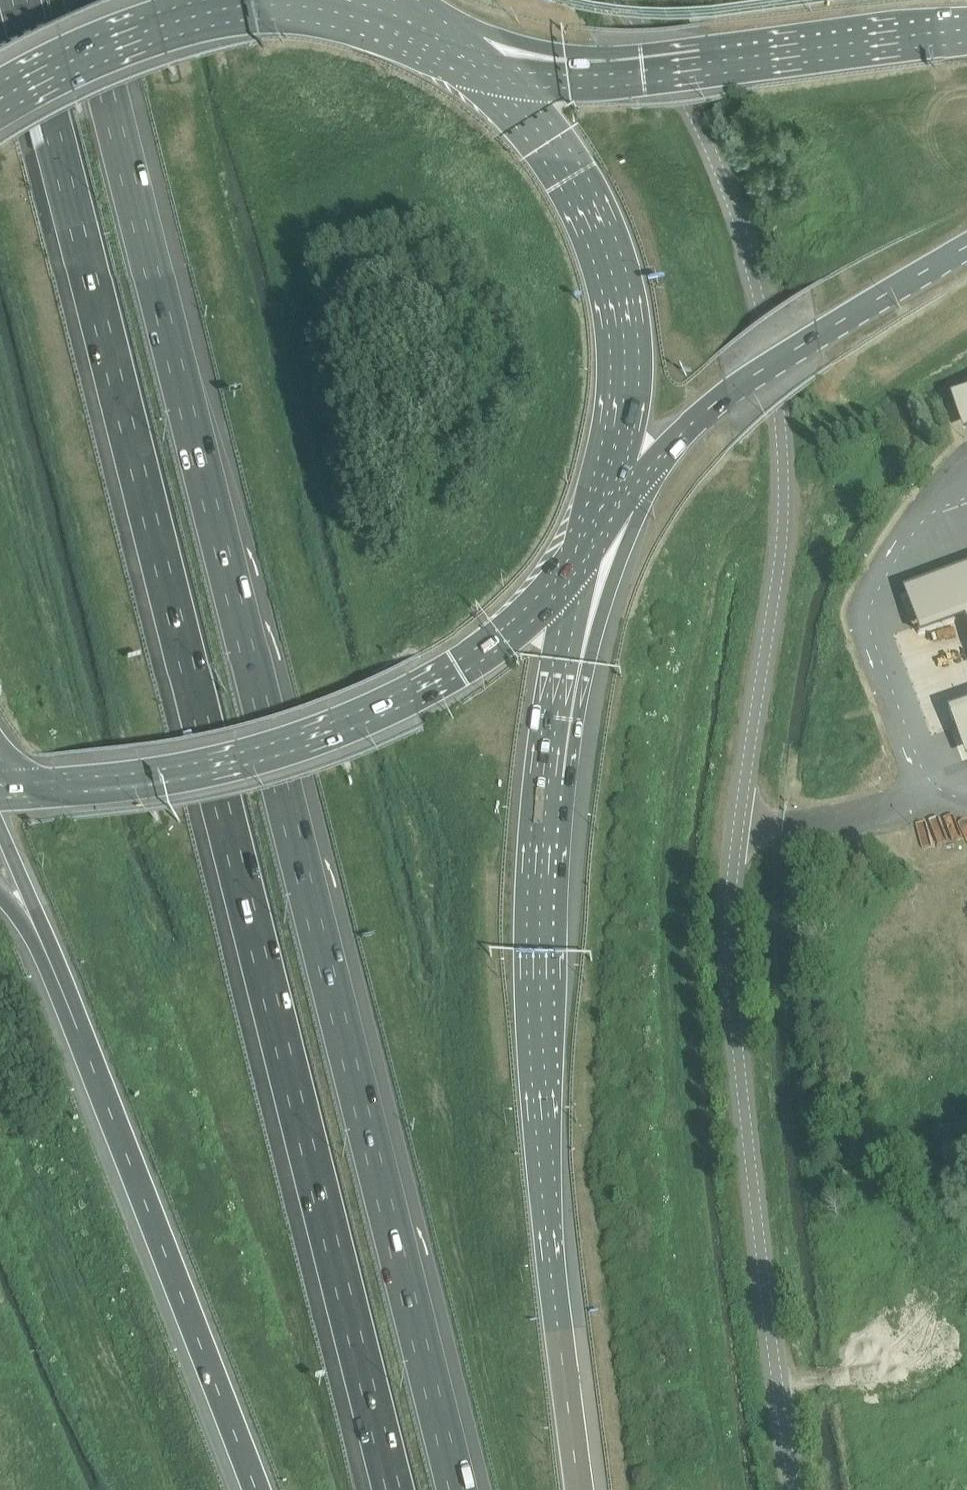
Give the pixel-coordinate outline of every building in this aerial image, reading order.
[(952,405),(964,438),(966,437),(966,400),(952,405)] [(905,597),(922,644),(966,627),(966,574),(905,597)] [(950,718),(966,763),(966,712),(950,718)]
